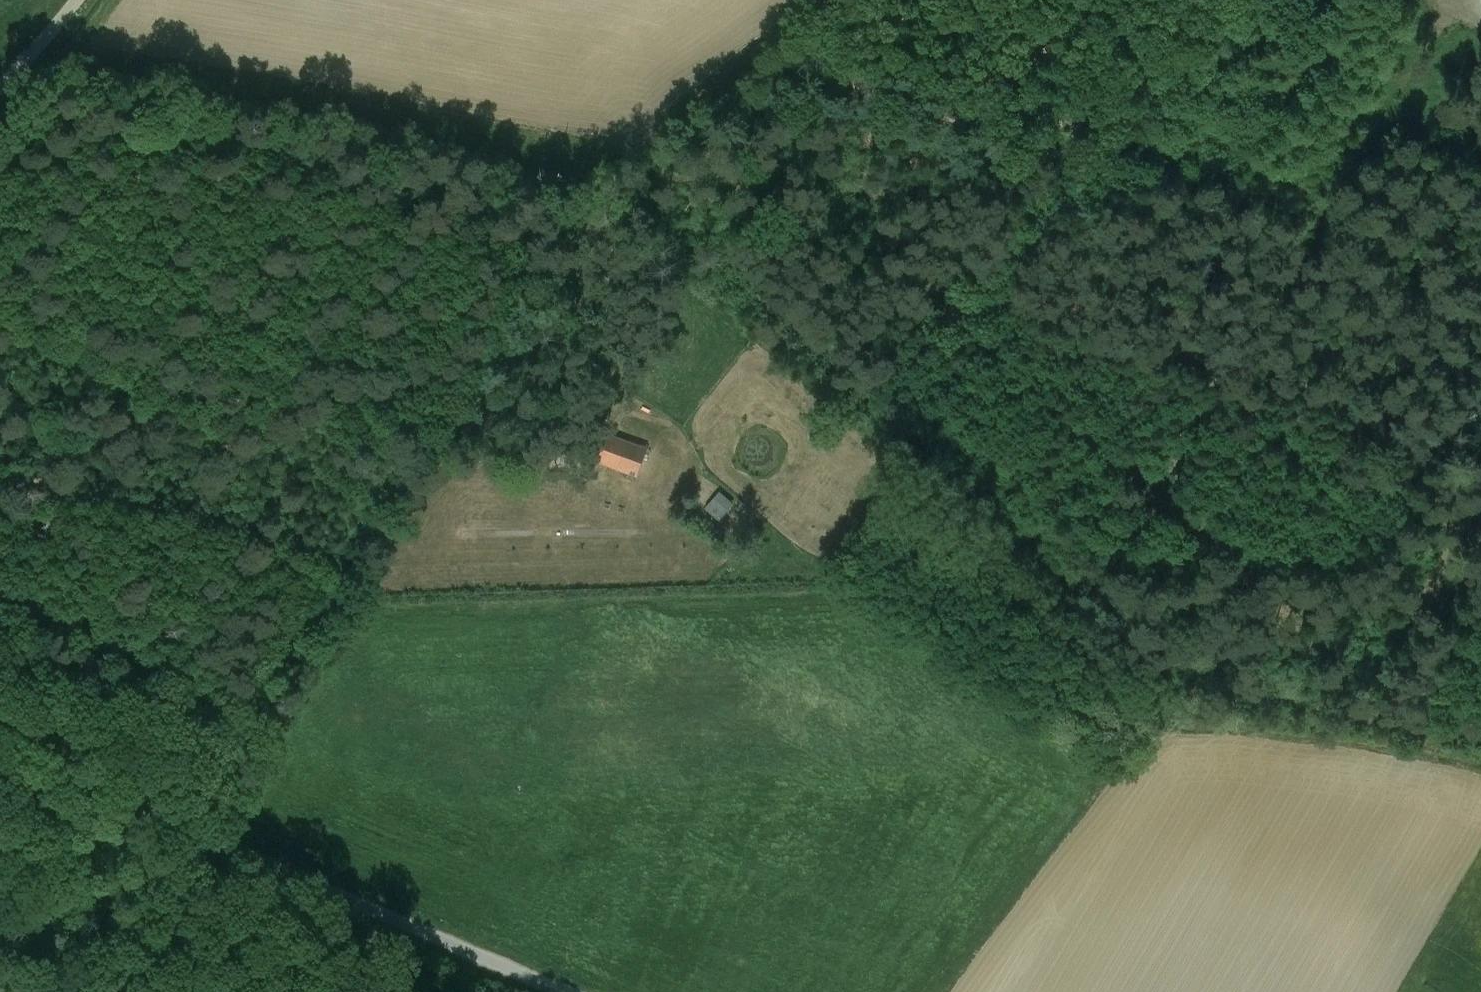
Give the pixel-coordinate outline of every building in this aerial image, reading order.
[(644,451),(611,438),(603,462),(636,474),(644,451)] [(733,503),(721,492),(707,508),(719,519),(733,503)]
